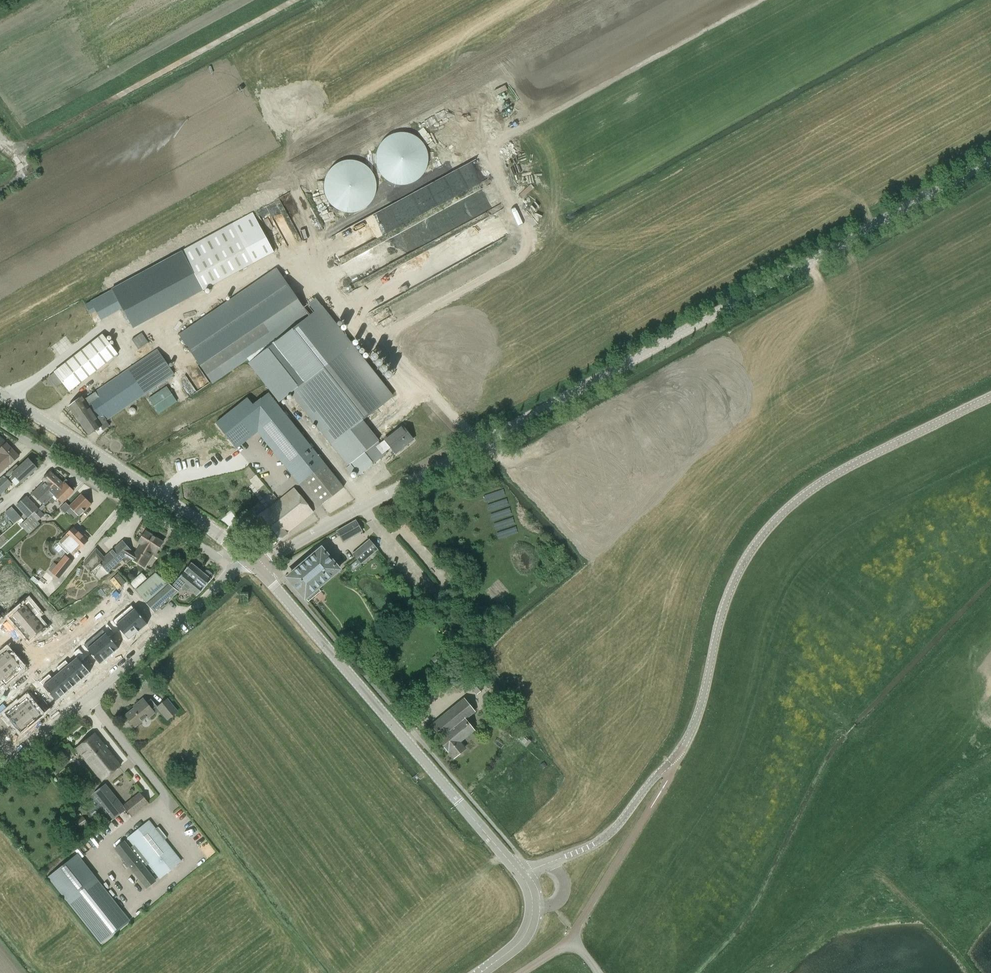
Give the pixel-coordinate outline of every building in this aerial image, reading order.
[(376,153),(375,159),(376,164),(378,170),(381,175),(385,179),(391,183),(396,185),(398,185),(401,185),(403,185),(404,185),(406,185),(410,184),(416,181),(423,174),(426,169),(427,165),(428,160),(428,154),(425,148),(421,141),(414,136),(406,133),(401,133),(398,133),(394,134),(391,134),(389,136),(386,138),(384,139),(381,142),(379,146),(376,153)] [(352,160),(351,160),(349,160),(348,160),(346,161),(345,161),(343,161),(342,162),(340,162),(339,163),(338,163),(336,164),(335,165),(334,166),(331,168),(329,170),(328,173),(326,176),(325,178),(324,182),(324,183),(324,184),(324,188),(324,191),(325,194),(325,195),(327,199),(327,200),(328,201),(329,202),(329,203),(330,204),(331,205),(332,206),(332,207),(333,208),(334,209),(335,210),(336,210),(338,211),(339,212),(340,212),(341,213),(342,213),(343,214),(344,214),(345,214),(347,214),(348,215),(350,215),(352,215),(353,215),(354,214),(356,214),(357,214),(358,213),(359,213),(360,212),(363,211),(364,210),(366,209),(368,207),(370,205),(370,204),(371,203),(372,201),(373,199),(374,196),(375,195),(375,193),(376,192),(376,191),(376,189),(376,188),(376,186),(376,185),(376,183),(376,181),(375,180),(374,177),(373,174),(371,171),(370,170),(368,168),(367,167),(365,165),(362,164),(360,162),(357,161),(354,161),(352,160)] [(479,160),(359,217),(371,242),(340,257),(354,287),(438,247),(435,239),(431,241),(427,233),(416,238),(418,242),(408,246),(403,236),(402,236),(398,228),(408,223),(410,227),(425,220),(424,217),(446,206),(444,201),(489,180),(479,160)] [(204,293),(253,263),(230,225),(181,254),(204,293)] [(282,232),(289,245),(297,241),(289,227),(282,232)] [(277,267),(243,293),(182,338),(216,384),(311,314),(277,267)] [(320,307),(267,350),(297,388),(350,345),(320,307)] [(142,333),(132,340),(138,350),(149,343),(142,333)] [(118,353),(103,334),(55,371),(70,391),(118,353)] [(392,398),(350,345),(297,388),(292,392),(351,466),(353,465),(360,474),(386,453),(385,451),(379,444),(361,422),(392,398)] [(105,421),(174,373),(157,349),(83,400),(81,397),(68,406),(88,434),(100,426),(102,429),(108,425),(105,421)] [(292,392),(297,388),(267,350),(250,363),(280,401),(292,392)] [(158,413),(176,401),(166,387),(148,399),(158,413)] [(344,487),(275,400),(268,392),(246,410),(240,403),(216,422),(234,445),(258,426),(321,505),(344,487)] [(402,425),(379,444),(385,451),(391,447),(395,452),(413,438),(402,425)] [(203,431),(188,441),(194,450),(208,440),(203,431)] [(19,455),(7,442),(0,449),(0,452),(1,453),(0,454),(0,473),(19,455)] [(12,483),(10,481),(15,476),(21,482),(37,467),(29,458),(20,466),(19,467),(16,464),(0,479),(0,495),(12,483)] [(61,483),(50,472),(42,479),(44,481),(32,494),(44,505),(49,500),(53,495),(55,493),(54,491),(61,483)] [(53,495),(49,500),(52,504),(57,499),(61,503),(73,491),(72,490),(74,488),(69,483),(67,485),(64,482),(62,484),(61,483),(54,491),(55,493),(53,495)] [(286,534),(286,533),(313,512),(294,488),(268,509),(267,508),(252,520),(272,545),(286,534)] [(81,495),(70,506),(66,502),(59,509),(65,514),(71,508),(79,516),(91,504),(81,495)] [(38,508),(37,508),(25,496),(15,504),(27,517),(28,517),(38,508)] [(28,517),(27,517),(28,518),(21,525),(29,533),(39,524),(37,522),(44,515),(41,512),(45,507),(43,505),(39,509),(38,508),(28,517)] [(13,509),(7,514),(12,520),(18,515),(13,509)] [(356,520),(336,531),(343,543),(363,532),(356,520)] [(87,540),(74,527),(59,541),(65,547),(63,549),(67,553),(69,551),(73,555),(87,540)] [(120,568),(116,564),(126,555),(144,567),(154,551),(156,553),(163,541),(146,531),(139,542),(141,544),(135,553),(130,551),(122,541),(104,557),(96,549),(83,564),(101,583),(120,568)] [(369,539),(352,554),(361,565),(378,550),(369,539)] [(305,597),(317,587),(339,569),(322,548),(288,576),(305,597)] [(65,555),(50,573),(58,580),(73,562),(65,555)] [(11,557),(5,562),(21,581),(27,576),(11,557)] [(178,580),(174,585),(179,589),(181,587),(184,588),(185,586),(197,595),(211,579),(210,577),(212,575),(211,572),(208,570),(206,570),(204,573),(191,563),(178,579),(178,580)] [(38,583),(44,587),(52,575),(47,572),(38,583)] [(136,588),(148,578),(143,572),(131,582),(136,588)] [(136,591),(146,603),(155,612),(178,591),(155,573),(136,591)] [(20,609),(10,618),(20,629),(35,616),(25,605),(31,601),(26,595),(16,604),(20,609)] [(134,609),(125,617),(138,632),(147,624),(134,609)] [(35,616),(20,629),(29,640),(39,632),(43,637),(54,628),(49,623),(44,627),(35,616)] [(112,620),(107,624),(115,634),(120,629),(129,640),(138,632),(125,617),(116,625),(112,620)] [(106,633),(96,641),(109,656),(119,649),(110,638),(115,634),(107,624),(102,629),(106,633)] [(83,644),(78,649),(86,658),(91,654),(100,664),(109,656),(96,641),(87,649),(83,644)] [(77,658),(68,665),(81,680),(90,673),(81,662),(86,658),(78,649),(73,653),(77,658)] [(0,656),(0,659),(11,673),(20,665),(25,671),(30,667),(21,656),(16,660),(7,650),(0,656)] [(443,651),(432,660),(440,669),(450,661),(443,651)] [(3,679),(11,673),(0,659),(0,676),(3,679)] [(68,665),(60,672),(73,687),(81,680),(68,665)] [(470,671),(453,685),(460,693),(469,686),(477,695),(485,688),(470,671)] [(60,672),(52,679),(65,694),(73,687),(60,672)] [(39,681),(34,686),(42,695),(47,691),(56,701),(65,694),(52,679),(43,686),(39,681)] [(27,698),(17,706),(31,724),(41,715),(34,706),(39,702),(31,692),(26,697),(27,698)] [(154,712),(146,702),(143,699),(137,704),(138,705),(126,715),(135,726),(147,716),(148,718),(154,712)] [(167,699),(158,706),(158,707),(168,719),(177,711),(167,699)] [(474,712),(466,702),(464,700),(433,725),(442,737),(439,739),(448,750),(449,750),(454,756),(465,748),(460,741),(473,730),(464,719),(474,712)] [(6,714),(0,718),(8,727),(13,723),(21,732),(31,724),(17,706),(7,715),(6,714)] [(121,766),(95,733),(76,748),(102,781),(121,766)] [(518,740),(526,747),(531,741),(523,734),(518,740)] [(123,806),(106,785),(95,794),(115,818),(126,809),(132,817),(149,803),(140,792),(123,806)] [(77,824),(80,828),(88,823),(84,818),(77,824)] [(115,849),(129,866),(146,888),(156,880),(145,867),(148,864),(160,878),(181,860),(149,821),(128,838),(134,846),(130,848),(125,841),(115,849)] [(49,877),(67,900),(96,877),(77,854),(49,877)]
